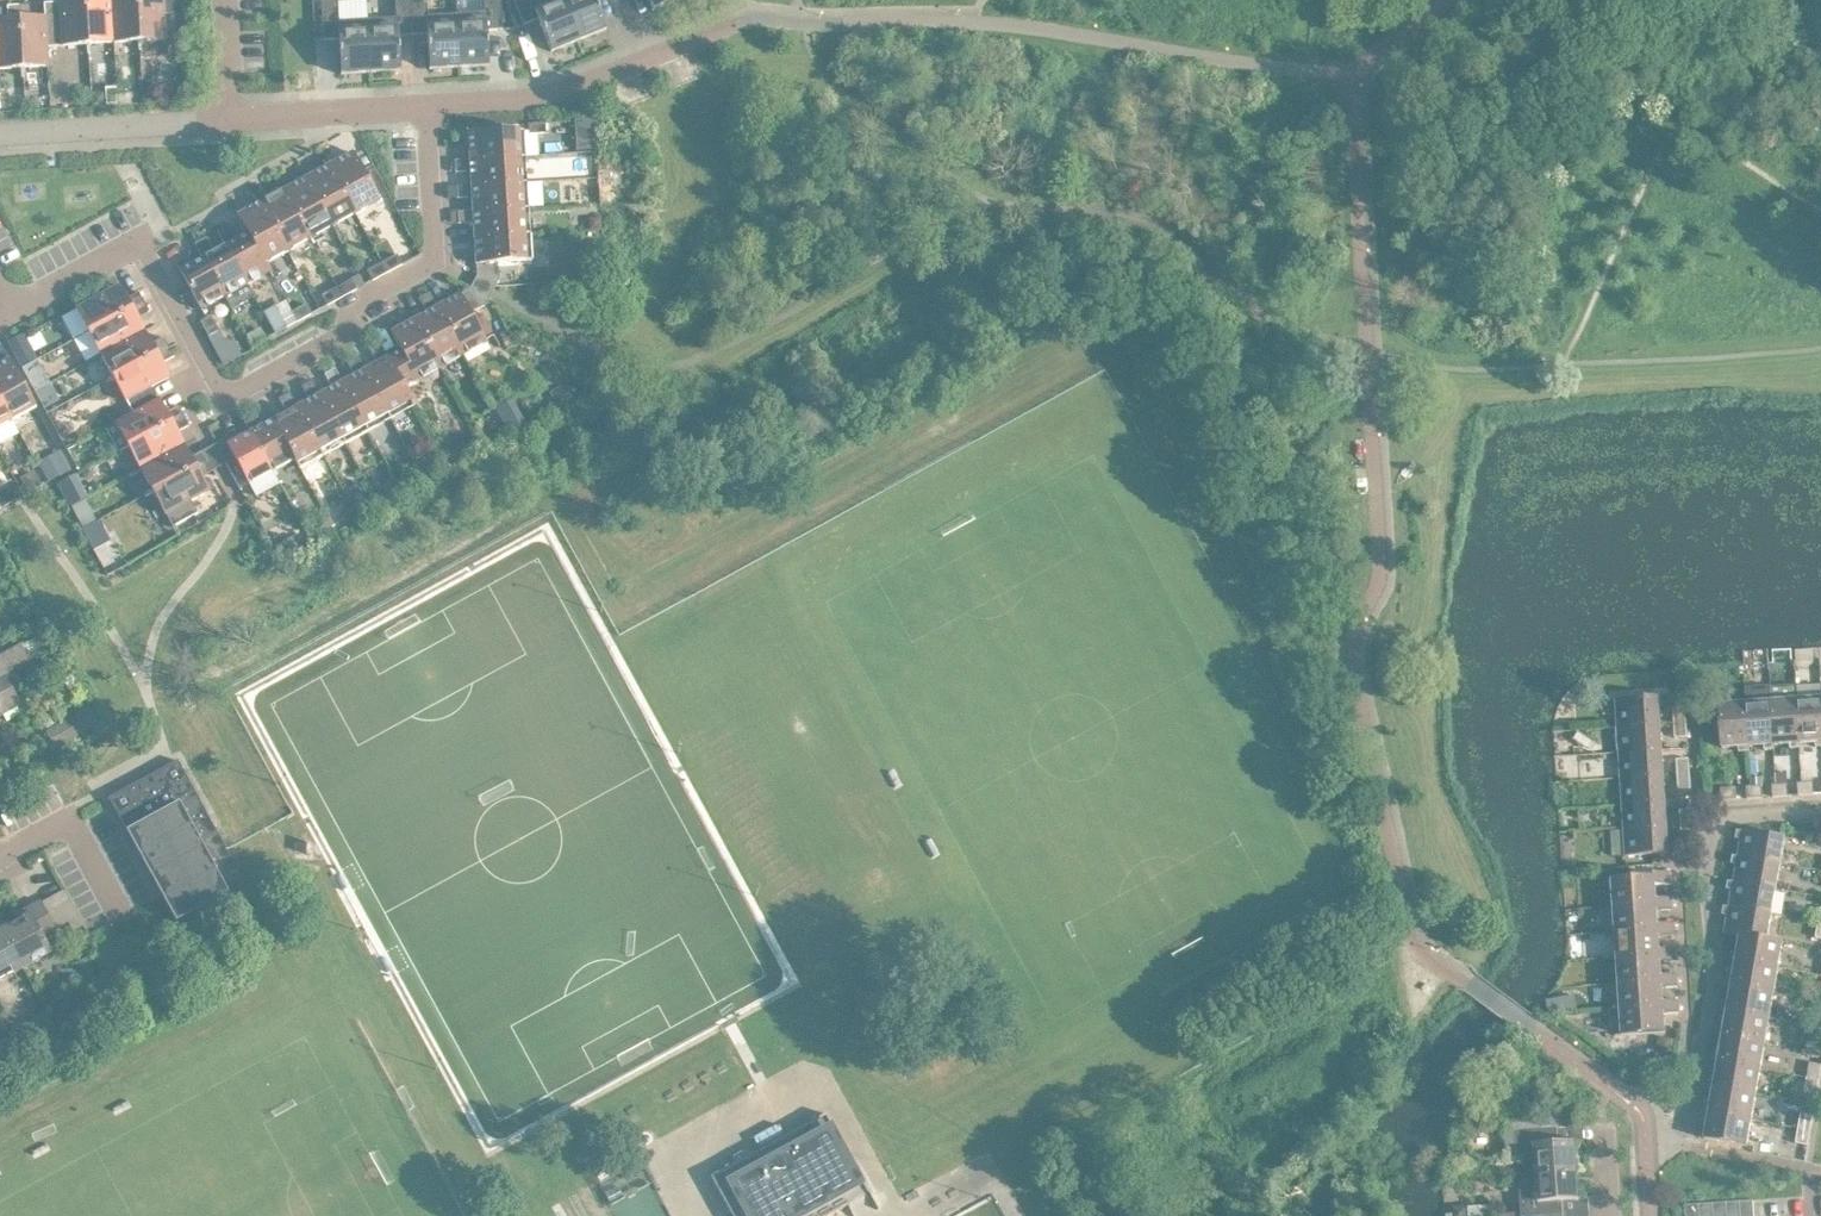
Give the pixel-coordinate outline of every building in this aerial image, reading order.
[(0,15),(0,40),(1,63),(27,61),(24,0),(12,0),(13,14),(0,15)] [(27,61),(54,60),(52,40),(50,17),(49,17),(49,12),(35,13),(35,0),(24,0),(27,61)] [(49,12),(49,17),(50,17),(52,40),(93,38),(91,0),(49,0),(50,12),(49,12)] [(93,38),(119,36),(117,0),(91,0),(93,38)] [(119,36),(144,35),(142,0),(117,0),(119,36)] [(144,35),(171,33),(169,0),(142,0),(144,35)] [(344,15),(343,0),(327,0),(329,34),(344,33),(346,69),(376,67),(373,13),(344,15)] [(376,67),(406,65),(404,30),(418,29),(416,0),(401,0),(401,12),(373,13),(376,67)] [(418,29),(433,28),(435,64),(464,62),(461,8),(433,10),(432,0),(416,0),(418,29)] [(464,62),(494,60),(492,25),(507,24),(506,0),(489,0),(490,7),(461,8),(464,62)] [(529,19),(543,13),(556,46),(584,35),(570,0),(521,0),(529,19)] [(584,35),(612,23),(602,0),(570,0),(584,35)] [(110,86),(96,86),(97,100),(110,100),(110,86)] [(189,86),(176,87),(177,96),(190,95),(189,86)] [(533,118),(533,129),(551,127),(550,116),(533,118)] [(473,128),(474,154),(480,153),(480,154),(525,151),(523,125),(473,128)] [(357,146),(333,159),(360,208),(383,195),(357,146)] [(475,166),(476,179),(481,179),(481,180),(527,177),(525,151),(480,154),(480,153),(474,154),(459,155),(460,167),(475,166)] [(333,159),(311,171),(338,220),(360,208),(333,159)] [(311,171),(288,183),(315,233),(338,220),(311,171)] [(476,191),(477,205),(483,205),(528,203),(527,177),(481,180),(481,179),(476,179),(461,180),(462,192),(476,191)] [(288,183),(266,196),(292,245),(315,233),(288,183)] [(242,209),(252,227),(253,226),(270,257),(271,257),(292,245),(266,196),(242,209)] [(479,230),(479,231),(530,228),(528,203),(483,205),(477,205),(463,206),(463,218),(478,217),(479,230)] [(606,212),(594,212),(594,224),(606,224),(606,212)] [(222,225),(229,239),(230,239),(252,279),(275,266),(271,257),(270,257),(253,226),(252,227),(240,233),(232,220),(222,225)] [(530,228),(479,231),(481,270),(500,280),(504,274),(503,256),(531,255),(530,228)] [(199,238),(207,251),(229,291),(252,279),(230,239),(229,239),(217,246),(210,232),(199,238)] [(402,249),(387,257),(392,267),(407,259),(402,249)] [(207,251),(195,258),(192,253),(182,259),(206,304),(229,291),(207,251)] [(392,267),(387,257),(372,265),(377,275),(392,267)] [(356,273),(342,282),(347,291),(362,283),(356,273)] [(81,302),(93,326),(149,296),(143,286),(131,293),(123,279),(81,302)] [(347,291),(342,282),(327,290),(332,299),(347,291)] [(475,282),(442,300),(444,305),(468,350),(491,337),(475,307),(490,299),(494,293),(475,282)] [(431,306),(419,313),(445,362),(468,350),(444,305),(442,300),(435,287),(424,293),(431,306)] [(106,348),(148,325),(141,312),(154,305),(149,296),(93,326),(106,348)] [(296,306),(302,316),(317,308),(311,298),(296,306)] [(280,299),(268,306),(280,328),(292,321),(280,299)] [(205,315),(213,330),(223,325),(215,310),(205,315)] [(405,344),(392,351),(391,351),(408,382),(409,382),(445,362),(419,313),(395,325),(405,344)] [(265,321),(250,329),(256,341),(271,333),(265,321)] [(106,348),(118,371),(173,341),(168,331),(155,338),(148,325),(106,348)] [(26,332),(14,338),(27,362),(39,355),(26,332)] [(381,356),(369,363),(372,368),(371,368),(393,408),(416,395),(409,382),(408,382),(391,351),(392,351),(385,337),(374,343),(381,356)] [(0,359),(0,384),(16,414),(40,402),(6,339),(0,342),(0,354),(2,358),(0,359)] [(118,371),(138,407),(163,393),(156,380),(173,371),(166,357),(179,350),(173,341),(118,371)] [(359,369),(347,375),(349,380),(348,380),(370,420),(393,408),(371,368),(372,368),(369,363),(362,350),(351,356),(359,369)] [(39,355),(27,362),(31,370),(47,361),(43,353),(39,355)] [(336,381),(324,387),(327,392),(326,392),(347,432),(370,420),(348,380),(349,380),(347,375),(340,362),(329,368),(336,381)] [(313,393),(301,400),(304,404),(303,405),(325,445),(347,432),(326,392),(327,392),(324,387),(317,374),(306,380),(313,393)] [(574,377),(572,387),(575,394),(588,388),(580,374),(574,377)] [(54,377),(39,385),(43,391),(58,383),(54,377)] [(16,414),(0,384),(0,423),(16,414)] [(291,405),(279,412),(281,417),(280,417),(300,452),(299,453),(301,457),(325,445),(303,405),(304,404),(301,400),(294,386),(284,392),(291,405)] [(120,416),(133,439),(188,409),(183,399),(170,406),(163,393),(138,407),(120,416)] [(247,411),(254,425),(255,425),(277,465),(299,453),(300,452),(280,417),(281,417),(279,412),(265,419),(258,406),(247,411)] [(133,439),(145,462),(188,439),(181,426),(193,419),(188,409),(133,439)] [(255,425),(254,425),(242,431),(240,427),(220,438),(231,458),(240,453),(253,477),(277,465),(255,425)] [(145,462),(158,485),(213,455),(207,445),(195,452),(188,439),(145,462)] [(66,450),(45,461),(53,476),(76,463),(68,449),(66,450)] [(213,455),(158,485),(170,508),(177,521),(202,507),(196,494),(212,485),(205,471),(218,464),(213,455)] [(411,469),(418,482),(429,476),(423,463),(411,469)] [(39,465),(26,472),(33,486),(47,479),(39,465)] [(80,468),(61,478),(64,484),(77,477),(87,494),(89,493),(93,491),(80,468)] [(22,477),(2,488),(8,500),(28,489),(22,477)] [(379,489),(385,500),(394,495),(388,484),(379,489)] [(87,494),(75,501),(87,523),(101,516),(89,493),(87,494)] [(370,496),(357,502),(362,512),(375,506),(370,496)] [(357,502),(347,508),(352,518),(362,512),(357,502)] [(101,516),(87,523),(99,544),(116,536),(104,514),(101,516)] [(300,529),(282,539),(289,552),(308,542),(300,529)] [(22,698),(7,670),(34,655),(25,639),(0,653),(0,710),(22,698)] [(1753,741),(1750,698),(1749,684),(1723,686),(1726,743),(1743,742),(1743,747),(1754,747),(1753,741)] [(1620,695),(1622,722),(1664,719),(1663,693),(1620,695)] [(1801,695),(1804,738),(1805,738),(1820,737),(1820,742),(1820,694),(1801,695)] [(1801,695),(1776,697),(1778,740),(1779,740),(1794,739),(1795,744),(1805,743),(1805,738),(1804,738),(1801,695)] [(1776,697),(1750,698),(1753,741),(1769,740),(1769,746),(1779,745),(1779,740),(1778,740),(1776,697)] [(93,701),(50,725),(60,743),(103,718),(93,701)] [(1677,703),(1678,718),(1690,717),(1689,703),(1677,703)] [(1690,717),(1678,718),(1679,733),(1691,732),(1690,717)] [(1622,722),(1623,747),(1666,745),(1664,719),(1622,722)] [(1623,747),(1625,773),(1668,770),(1666,745),(1623,747)] [(242,864),(182,754),(113,792),(181,916),(233,887),(225,873),(242,864)] [(1680,755),(1681,770),(1693,769),(1693,754),(1680,755)] [(1790,768),(1780,768),(1781,780),(1791,779),(1790,768)] [(1693,769),(1681,770),(1682,784),(1694,784),(1693,769)] [(1625,773),(1626,799),(1669,796),(1668,770),(1625,773)] [(1765,772),(1755,772),(1756,782),(1766,781),(1765,772)] [(1802,779),(1802,791),(1818,790),(1817,778),(1802,779)] [(1776,780),(1777,792),(1792,791),(1791,779),(1781,780),(1776,780)] [(1750,782),(1751,794),(1766,793),(1766,781),(1756,782),(1750,782)] [(1724,784),(1725,795),(1741,795),(1740,783),(1724,784)] [(1626,799),(1628,824),(1671,822),(1669,796),(1626,799)] [(1684,806),(1685,821),(1697,820),(1696,805),(1684,806)] [(1697,820),(1685,821),(1685,836),(1698,835),(1697,820)] [(1671,822),(1628,824),(1630,851),(1672,848),(1671,822)] [(1745,834),(1742,852),(1784,859),(1789,833),(1746,825),(1746,826),(1741,825),(1740,834),(1745,834)] [(1740,860),(1737,877),(1780,885),(1784,859),(1742,852),(1737,851),(1735,859),(1740,860)] [(1616,875),(1618,901),(1661,899),(1660,894),(1659,880),(1675,879),(1674,867),(1658,868),(1658,872),(1616,875)] [(1736,885),(1733,902),(1733,903),(1776,910),(1780,885),(1737,877),(1732,876),(1731,884),(1736,885)] [(1618,901),(1619,927),(1662,924),(1662,919),(1661,906),(1677,905),(1676,893),(1660,894),(1661,899),(1618,901)] [(21,915),(6,923),(27,962),(56,946),(48,931),(61,924),(45,895),(18,909),(21,915)] [(1728,929),(1744,931),(1771,935),(1776,910),(1733,903),(1733,902),(1728,901),(1726,910),(1732,910),(1728,929)] [(1619,927),(1621,953),(1664,950),(1664,945),(1663,931),(1678,930),(1678,918),(1662,919),(1662,924),(1619,927)] [(27,962),(6,923),(0,926),(0,977),(27,962)] [(1734,955),(1740,956),(1783,963),(1787,937),(1771,935),(1744,931),(1741,946),(1736,945),(1734,955)] [(1621,953),(1622,978),(1666,976),(1665,971),(1664,957),(1680,956),(1679,944),(1664,945),(1664,950),(1621,953)] [(1730,980),(1735,981),(1778,988),(1783,963),(1740,956),(1737,971),(1732,970),(1730,980)] [(110,963),(100,968),(111,989),(121,983),(112,967),(110,963)] [(1622,978),(1624,1004),(1667,1001),(1667,996),(1666,983),(1682,982),(1681,970),(1665,971),(1666,976),(1622,978)] [(1725,1006),(1731,1007),(1731,1006),(1773,1014),(1778,988),(1735,981),(1732,996),(1727,996),(1725,1006)] [(1667,1001),(1624,1004),(1626,1031),(1669,1028),(1668,1008),(1683,1007),(1683,995),(1667,996),(1667,1001)] [(67,1001),(54,1008),(61,1021),(74,1013),(67,1001)] [(1721,1031),(1726,1032),(1726,1031),(1769,1039),(1773,1014),(1731,1006),(1731,1007),(1728,1022),(1723,1021),(1721,1031)] [(30,1024),(12,1034),(17,1043),(35,1033),(30,1024)] [(1675,1047),(1677,1033),(1663,1031),(1661,1045),(1675,1047)] [(1716,1056),(1722,1057),(1764,1064),(1769,1039),(1726,1031),(1726,1032),(1723,1047),(1718,1046),(1716,1056)] [(1712,1082),(1717,1082),(1760,1090),(1764,1064),(1722,1057),(1719,1072),(1714,1072),(1712,1082)] [(1811,1074),(1820,1075),(1820,1060),(1814,1059),(1811,1074)] [(1811,1074),(1808,1088),(1820,1090),(1820,1087),(1820,1075),(1811,1074)] [(1708,1107),(1713,1108),(1755,1115),(1760,1090),(1717,1082),(1715,1098),(1709,1097),(1708,1107)] [(740,1215),(823,1215),(874,1188),(830,1108),(716,1172),(740,1215)] [(1713,1108),(1710,1123),(1705,1122),(1703,1132),(1708,1133),(1708,1134),(1751,1141),(1755,1115),(1713,1108)] [(1805,1110),(1802,1124),(1814,1126),(1817,1112),(1805,1110)] [(1539,1151),(1540,1168),(1581,1165),(1579,1136),(1562,1137),(1561,1123),(1520,1126),(1521,1152),(1539,1151)] [(1814,1126),(1802,1124),(1799,1139),(1811,1141),(1814,1126)] [(1525,1208),(1525,1212),(1567,1209),(1566,1196),(1583,1195),(1581,1165),(1540,1168),(1542,1185),(1524,1186),(1525,1208)] [(1743,1196),(1744,1215),(1758,1215),(1757,1195),(1743,1196)] [(1730,1197),(1731,1215),(1744,1215),(1743,1196),(1730,1197)] [(1716,1198),(1717,1215),(1731,1215),(1730,1197),(1716,1198)] [(1702,1199),(1703,1215),(1717,1215),(1716,1198),(1702,1199)] [(1702,1199),(1689,1200),(1690,1215),(1703,1215),(1702,1199)] [(1457,1203),(1458,1215),(1472,1215),(1471,1202),(1457,1203)]
